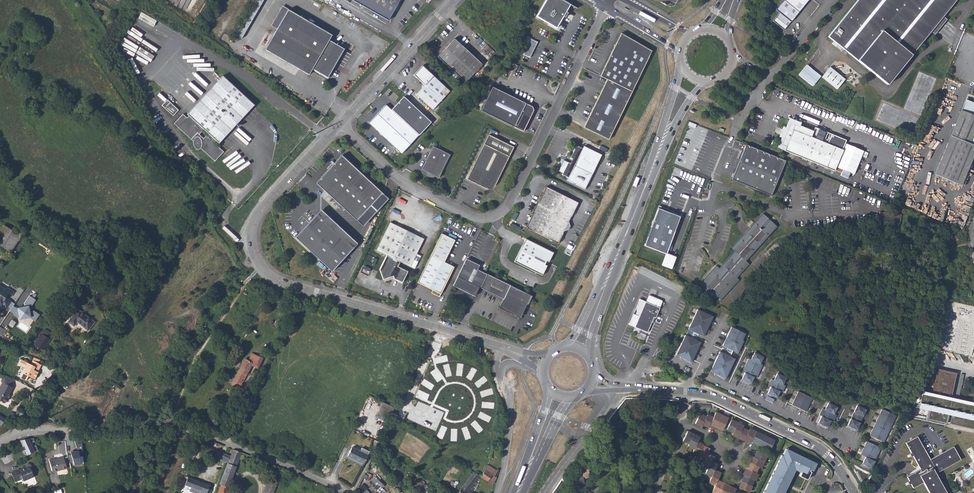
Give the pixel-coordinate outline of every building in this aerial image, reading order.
[(399,0),(352,0),(387,20),(393,10),(397,4),(399,0)] [(535,17),(555,29),(562,17),(564,18),(567,13),(565,12),(570,4),(562,0),(545,0),(535,17)] [(783,0),(775,10),(779,13),(773,22),(784,30),(787,26),(785,24),(788,20),(790,22),(807,0),(782,0),(783,0)] [(828,36),(887,84),(931,29),(942,15),(955,0),(857,0),(828,36)] [(312,68),(327,77),(344,49),(329,40),(332,35),(283,6),(272,23),(278,27),(265,49),(308,74),(312,68)] [(931,29),(934,32),(945,17),(942,15),(931,29)] [(652,51),(621,34),(600,76),(607,79),(583,127),(608,140),(652,51)] [(451,39),(434,58),(463,84),(480,65),(451,39)] [(536,42),(530,39),(522,55),(529,58),(536,42)] [(801,75),(813,85),(820,76),(808,66),(801,75)] [(422,86),(414,95),(430,110),(447,92),(420,67),(411,76),(422,86)] [(821,77),(836,89),(844,79),(829,67),(821,77)] [(199,149),(200,148),(214,161),(223,151),(214,143),(216,141),(218,143),(235,124),(253,105),(222,76),(202,97),(186,114),(188,116),(187,118),(182,114),(173,124),(193,141),(192,144),(193,146),(194,148),(195,149),(197,149),(199,149)] [(531,106),(491,87),(479,110),(523,131),(533,110),(531,106)] [(403,97),(391,110),(419,136),(431,123),(403,97)] [(178,110),(167,99),(161,106),(173,116),(178,110)] [(973,154),(973,103),(966,100),(935,174),(961,186),(973,154)] [(387,106),(371,123),(404,153),(419,136),(391,110),(387,106)] [(853,174),(863,151),(845,144),(843,150),(811,137),(814,131),(790,121),(786,131),(783,130),(781,135),(783,136),(779,146),(786,148),(785,150),(834,171),(836,167),(853,174)] [(466,179),(483,187),(485,188),(488,188),(491,187),(493,186),(495,184),(496,182),(513,147),(488,135),(466,179)] [(581,146),(575,143),(571,149),(571,152),(571,154),(571,156),(570,158),(570,159),(569,160),(568,162),(568,163),(562,160),(557,169),(562,171),(561,172),(567,175),(566,177),(583,186),(599,152),(582,143),(581,146)] [(731,179),(771,195),(785,160),(745,144),(731,179)] [(451,154),(434,146),(422,169),(439,178),(451,154)] [(360,217),(382,193),(341,155),(319,179),(325,184),(321,188),(325,192),(340,206),(345,210),(348,206),(360,217)] [(325,184),(319,179),(316,183),(321,188),(325,184)] [(545,185),(525,226),(556,242),(576,201),(545,185)] [(340,206),(325,192),(321,197),(336,210),(340,206)] [(388,199),(382,193),(360,217),(348,206),(345,210),(363,226),(388,199)] [(659,208),(645,246),(666,254),(681,216),(659,208)] [(357,243),(321,209),(316,214),(353,248),(357,243)] [(878,220),(900,222),(901,212),(879,211),(878,220)] [(353,248),(316,214),(295,237),(331,271),(353,248)] [(763,215),(732,249),(735,252),(720,268),(717,266),(702,283),(710,291),(712,289),(715,291),(713,294),(720,301),(739,280),(737,278),(750,264),(746,261),(777,227),(763,215)] [(297,223),(304,227),(308,220),(302,216),(297,223)] [(389,220),(376,248),(386,253),(379,267),(383,277),(391,274),(392,276),(401,280),(407,269),(397,264),(399,259),(409,265),(423,236),(389,220)] [(11,252),(21,236),(4,225),(0,230),(0,245),(11,252)] [(441,233),(418,282),(441,293),(454,266),(444,261),(455,239),(441,233)] [(523,238),(512,259),(540,273),(544,265),(542,264),(544,260),(546,261),(551,252),(523,238)] [(479,263),(467,257),(454,284),(473,294),(478,285),(502,297),(497,307),(512,314),(515,310),(520,312),(529,294),(477,268),(479,263)] [(81,279),(76,276),(73,283),(77,286),(81,279)] [(7,309),(9,306),(11,308),(14,304),(15,303),(7,297),(8,295),(12,296),(15,291),(8,287),(6,289),(0,285),(0,304),(7,309)] [(644,301),(633,327),(636,328),(637,328),(638,328),(639,327),(643,328),(643,329),(643,330),(644,331),(644,332),(645,332),(652,317),(654,318),(661,302),(660,300),(648,295),(646,295),(644,301)] [(19,307),(14,304),(10,312),(18,318),(19,320),(31,318),(35,321),(40,315),(31,308),(36,299),(29,296),(23,306),(19,307)] [(78,309),(68,321),(74,326),(77,322),(88,330),(94,322),(78,309)] [(702,311),(697,309),(688,329),(689,330),(686,335),(685,335),(676,355),(681,357),(681,358),(684,359),(685,359),(691,362),(701,342),(694,339),(694,338),(692,337),(692,338),(690,337),(693,331),(694,332),(696,334),(697,333),(703,336),(713,316),(706,313),(702,311)] [(731,327),(722,346),(729,349),(731,350),(738,353),(744,341),(742,340),(745,333),(740,331),(741,331),(738,329),(738,330),(731,327)] [(49,338),(41,333),(34,346),(42,351),(49,338)] [(720,351),(710,371),(725,379),(735,359),(728,356),(729,355),(726,354),(726,355),(720,351)] [(751,359),(749,358),(742,371),(745,373),(741,379),(742,380),(741,380),(744,381),(750,384),(754,377),(756,378),(763,365),(760,364),(763,357),(757,354),(757,353),(755,352),(754,352),(751,359)] [(35,369),(37,367),(30,363),(20,358),(17,363),(23,366),(19,375),(24,378),(27,374),(33,377),(36,370),(35,369)] [(240,367),(231,384),(235,386),(236,383),(241,385),(246,374),(252,377),(257,367),(246,362),(243,368),(240,367)] [(973,429),(973,403),(952,398),(958,374),(939,369),(934,392),(922,390),(915,402),(931,405),(930,410),(928,419),(947,423),(949,414),(952,415),(950,424),(973,429)] [(13,378),(1,372),(0,374),(0,399),(3,400),(5,396),(6,397),(9,393),(8,392),(11,386),(9,385),(13,378)] [(772,379),(768,386),(771,387),(767,394),(768,394),(767,394),(770,395),(776,398),(780,391),(782,392),(785,385),(783,384),(786,377),(783,376),(784,375),(781,373),(780,374),(778,373),(777,373),(774,380),(772,379)] [(956,397),(960,398),(965,374),(961,373),(956,397)] [(812,398),(798,391),(792,405),(806,411),(812,398)] [(376,416),(387,422),(394,407),(382,402),(376,416)] [(823,408),(819,415),(821,416),(818,423),(818,424),(820,425),(820,424),(827,428),(830,421),(833,422),(836,415),(834,414),(837,407),(831,404),(829,402),(829,403),(828,403),(825,409),(823,408)] [(931,405),(915,402),(912,406),(930,410),(931,405)] [(856,430),(866,409),(860,406),(858,405),(857,405),(847,425),(848,426),(847,426),(850,427),(856,430)] [(896,416),(882,409),(869,435),(874,438),(878,440),(879,440),(883,442),(896,416)] [(705,417),(699,415),(695,424),(701,427),(702,425),(708,428),(709,426),(722,432),(727,422),(713,416),(712,418),(706,415),(705,417)] [(730,420),(726,430),(732,433),(731,435),(749,444),(751,441),(769,450),(774,440),(749,428),(748,431),(742,428),(743,426),(730,420)] [(736,489),(717,480),(720,474),(714,471),(717,465),(710,462),(713,458),(706,455),(709,450),(702,447),(703,446),(697,443),(699,438),(687,433),(682,442),(688,445),(687,447),(694,450),(692,453),(698,456),(697,459),(703,462),(701,466),(707,469),(705,474),(711,477),(709,482),(715,485),(712,492),(714,492),(734,492),(736,489)] [(929,492),(947,492),(936,474),(961,460),(954,446),(930,459),(917,436),(906,442),(920,469),(907,477),(913,488),(923,483),(929,492)] [(25,450),(27,455),(38,450),(36,445),(32,446),(31,443),(35,441),(33,438),(21,441),(23,446),(25,446),(26,449),(25,450)] [(221,453),(224,446),(212,441),(212,443),(210,448),(215,450),(221,453)] [(872,444),(867,441),(860,455),(865,457),(862,464),(864,465),(871,468),(881,448),(875,445),(873,443),(872,444)] [(352,447),(348,455),(363,463),(367,454),(352,447)] [(228,463),(220,484),(226,486),(227,487),(241,452),(233,449),(230,456),(228,463)] [(781,455),(763,492),(783,492),(795,470),(801,472),(799,476),(807,480),(810,472),(809,471),(810,470),(812,471),(816,463),(786,449),(782,456),(781,455)] [(83,463),(81,450),(71,451),(71,453),(67,454),(70,462),(73,462),(73,465),(83,463)] [(219,459),(228,463),(230,456),(221,453),(215,450),(213,454),(220,457),(219,459)] [(760,469),(766,456),(756,451),(753,457),(751,456),(742,474),(743,475),(741,481),(742,482),(739,488),(749,492),(752,487),(751,486),(753,480),(755,480),(758,474),(755,473),(758,468),(760,469)] [(53,471),(68,467),(64,454),(59,456),(59,457),(55,458),(55,456),(49,458),(53,471)] [(24,481),(34,476),(29,465),(20,469),(19,468),(10,472),(15,482),(23,479),(24,481)] [(468,490),(479,475),(481,476),(481,477),(488,481),(488,480),(493,483),(496,477),(495,476),(497,471),(487,465),(483,471),(478,469),(476,472),(474,471),(462,486),(458,492),(473,492),(468,490)] [(588,467),(581,469),(583,474),(576,476),(577,482),(571,483),(573,492),(575,492),(580,492),(578,486),(585,485),(584,479),(590,477),(588,467)] [(211,489),(208,488),(209,485),(187,477),(184,485),(191,487),(190,490),(196,492),(197,490),(200,491),(199,492),(209,492),(211,489)] [(277,482),(268,479),(264,492),(273,492),(277,482)] [(216,492),(223,492),(226,486),(220,484),(216,492)] [(358,488),(363,492),(362,492),(372,492),(363,484),(358,488)]
